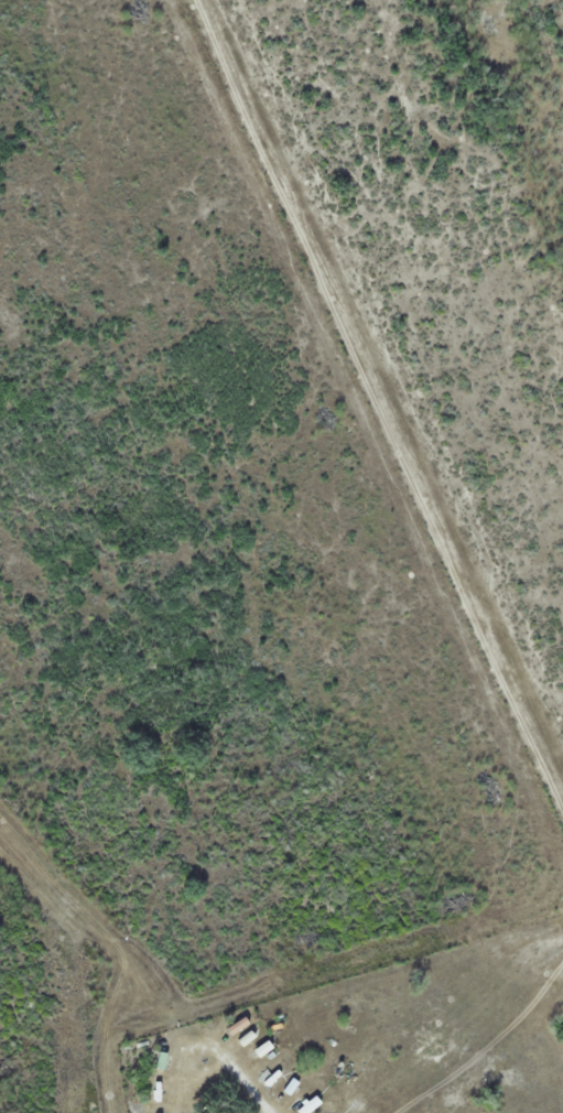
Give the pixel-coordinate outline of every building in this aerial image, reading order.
[(155,1068),(162,1070),(166,1055),(159,1053),(155,1068)] [(266,1069),(256,1079),(267,1090),(284,1073),(277,1065),(270,1073),(266,1069)] [(298,1084),(292,1079),(284,1091),(290,1095),(298,1084)] [(298,1112),(309,1112),(320,1103),(314,1096),(297,1112),(298,1112)]
